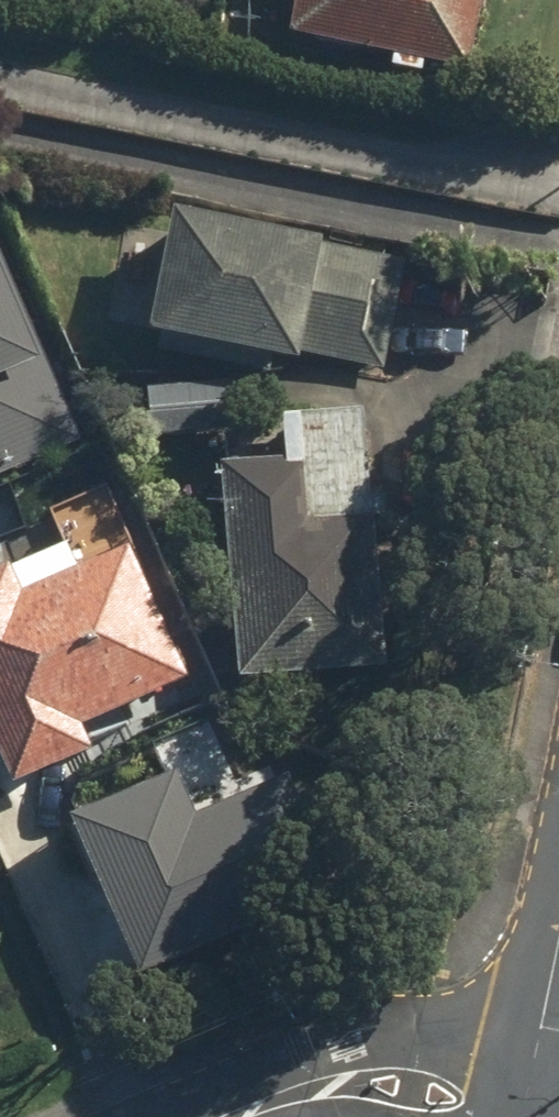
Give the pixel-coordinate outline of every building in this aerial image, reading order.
[(281,1),(275,51),(378,63),(376,81),(408,85),(410,73),(459,79),(469,0),(275,0),(281,1)] [(281,352),(324,360),(322,373),(374,383),(376,370),(394,274),(120,223),(102,318),(125,323),(120,351),(276,380),(281,352)] [(42,436),(0,332),(0,453),(42,436)] [(218,387),(131,391),(133,442),(220,438),(218,387)] [(258,429),(261,471),(209,475),(228,695),(371,682),(359,534),(374,533),(371,500),(356,502),(349,421),(258,429)] [(0,575),(0,791),(68,759),(61,744),(173,692),(98,530),(0,575)] [(291,881),(242,769),(138,814),(122,777),(21,820),(86,970),(291,881)]
